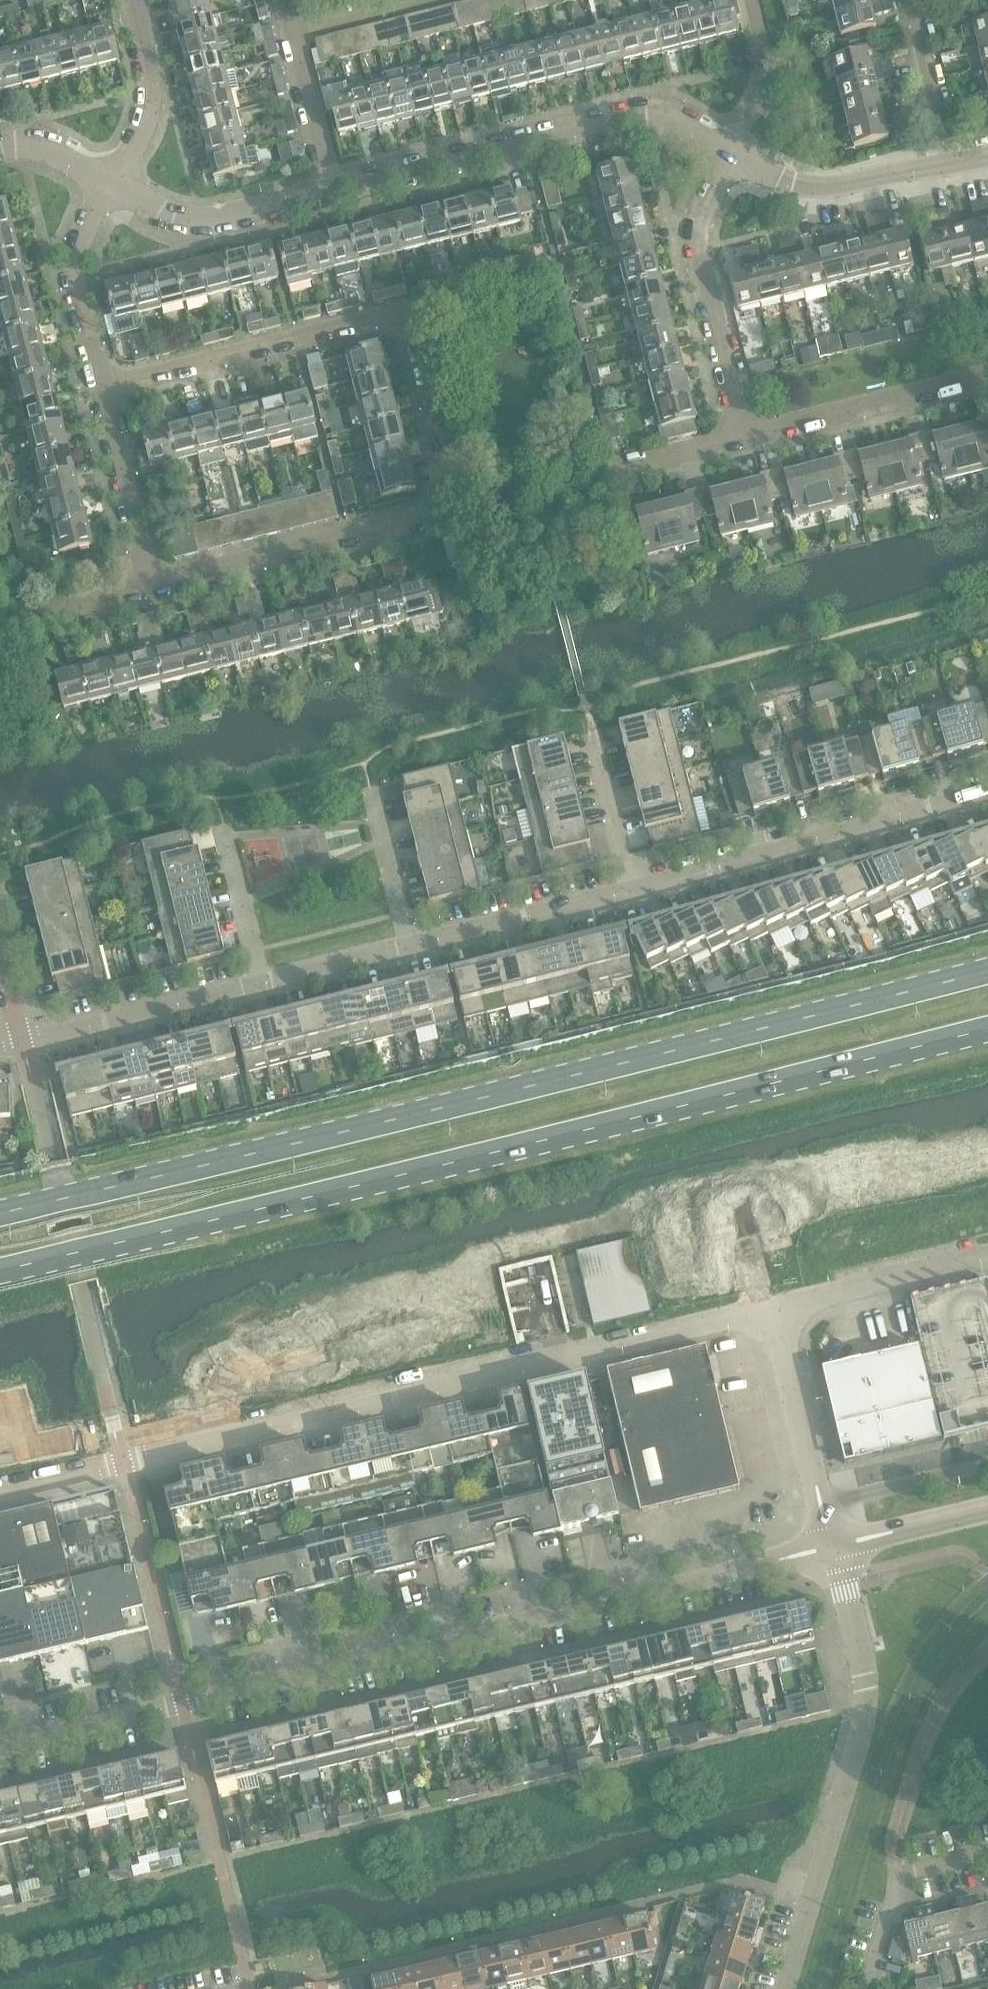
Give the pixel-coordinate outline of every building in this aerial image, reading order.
[(27,2),(29,12),(44,8),(42,0),(36,0),(27,2)] [(44,8),(58,5),(57,0),(42,0),(44,8)] [(170,7),(168,8),(170,14),(172,13),(175,26),(211,17),(207,0),(198,0),(170,7)] [(474,1),(464,3),(464,2),(463,3),(469,27),(480,24),(474,0),(474,1)] [(480,24),(492,22),(486,0),(477,0),(476,0),(474,0),(480,24)] [(492,22),(503,19),(498,0),(486,0),(492,22)] [(503,19),(514,16),(510,0),(498,0),(503,19)] [(514,16),(526,13),(522,0),(510,0),(514,16)] [(526,13),(537,10),(535,0),(522,0),(526,13)] [(537,10),(549,7),(547,0),(535,0),(537,10)] [(709,2),(719,41),(725,39),(725,37),(738,34),(734,18),(740,16),(736,0),(709,0),(709,2)] [(835,14),(891,0),(832,0),(835,14)] [(876,28),(873,16),(894,11),(891,0),(835,14),(841,37),(876,28)] [(709,2),(690,7),(700,45),(719,41),(709,2)] [(795,2),(786,5),(789,16),(798,14),(795,2)] [(265,3),(255,6),(259,20),(268,18),(265,3)] [(463,3),(462,3),(462,4),(453,6),(453,5),(451,6),(458,30),(469,27),(463,3)] [(17,5),(3,8),(6,18),(20,14),(17,5)] [(441,8),(440,9),(446,33),(458,30),(451,6),(451,7),(442,9),(441,8)] [(690,7),(671,11),(681,50),(700,45),(690,7)] [(439,9),(440,9),(430,12),(430,11),(429,11),(435,36),(446,33),(440,9),(439,9)] [(428,12),(419,15),(419,14),(417,14),(424,39),(435,36),(429,11),(428,12)] [(671,11),(652,16),(661,53),(662,53),(662,55),(681,50),(671,11)] [(407,17),(406,17),(412,42),(424,39),(417,14),(417,15),(408,18),(407,17)] [(649,56),(661,53),(652,16),(633,21),(642,58),(643,58),(643,60),(649,58),(649,56)] [(175,26),(173,27),(174,33),(176,32),(180,45),(216,36),(211,17),(175,26)] [(396,20),(395,20),(401,44),(412,42),(406,17),(405,17),(405,18),(396,20)] [(385,22),(383,23),(390,47),(401,44),(395,20),(394,20),(394,21),(385,23),(385,22)] [(972,24),(978,47),(987,44),(987,20),(972,24)] [(630,61),(642,58),(633,21),(614,26),(623,62),(624,62),(624,64),(630,63),(630,61)] [(373,25),(372,26),(378,50),(390,47),(383,23),(383,24),(373,26),(373,25)] [(109,26),(90,31),(99,68),(99,67),(100,69),(106,68),(105,66),(118,63),(109,26)] [(362,28),(361,29),(367,53),(378,50),(372,26),(371,26),(371,27),(362,29),(362,28)] [(614,26),(595,31),(604,67),(605,67),(605,69),(611,68),(611,66),(623,62),(614,26)] [(271,27),(261,29),(265,44),(274,41),(271,27)] [(350,31),(349,31),(356,56),(367,53),(361,29),(360,29),(360,30),(351,32),(350,31)] [(90,31),(71,36),(80,72),(81,74),(87,73),(86,71),(99,68),(90,31)] [(348,32),(349,32),(339,35),(339,34),(338,34),(344,59),(356,56),(349,31),(348,32)] [(595,31),(576,35),(585,72),(586,72),(586,74),(592,72),(592,70),(604,67),(595,31)] [(180,45),(178,46),(179,52),(181,51),(184,64),(221,55),(231,52),(233,52),(231,42),(226,43),(224,34),(216,36),(180,45)] [(338,34),(337,34),(337,35),(328,38),(328,37),(327,37),(333,62),(344,59),(338,34)] [(573,77),(573,75),(585,72),(576,35),(557,40),(567,77),(567,79),(573,77)] [(67,75),(80,72),(71,36),(52,40),(61,77),(62,79),(68,77),(67,75)] [(316,40),(315,40),(321,65),(333,62),(327,37),(326,37),(326,38),(317,41),(316,40)] [(23,47),(14,50),(23,87),(23,86),(24,88),(30,87),(29,85),(42,82),(33,45),(31,38),(22,40),(23,47)] [(52,40),(33,45),(42,82),(43,84),(49,82),(48,80),(61,77),(52,40)] [(557,40),(538,45),(548,81),(548,83),(554,82),(554,80),(567,77),(557,40)] [(274,41),(265,44),(268,58),(278,56),(274,41)] [(529,86),(519,50),(518,43),(499,48),(510,91),(510,93),(516,91),(516,89),(529,86)] [(23,87),(14,50),(12,44),(3,46),(5,52),(0,53),(0,76),(4,91),(5,93),(11,92),(10,90),(23,87)] [(978,47),(983,68),(987,67),(987,44),(978,47)] [(479,49),(481,59),(491,96),(492,98),(497,96),(498,99),(511,96),(510,93),(510,91),(499,48),(498,45),(479,49)] [(535,85),(548,81),(538,45),(519,50),(529,86),(529,88),(535,87),(535,85)] [(866,51),(831,60),(837,82),(893,68),(890,57),(869,63),(866,51)] [(184,64),(182,65),(184,71),(186,70),(189,83),(234,72),(236,71),(231,52),(221,55),(184,64)] [(481,59),(462,64),(472,103),(479,101),(478,99),(491,96),(481,59)] [(462,64),(444,69),(453,107),(472,103),(462,64)] [(280,65),(271,67),(274,82),(284,79),(280,65)] [(421,113),(434,110),(425,73),(423,66),(404,70),(406,78),(415,117),(422,116),(421,113)] [(893,68),(837,82),(842,104),(877,95),(874,84),(895,79),(893,68)] [(444,69),(425,73),(434,110),(435,112),(453,107),(444,69)] [(189,83),(187,84),(189,90),(191,89),(194,102),(231,93),(239,91),(234,72),(189,83)] [(406,78),(387,83),(396,122),(415,117),(406,78)] [(284,79),(274,82),(278,96),(288,94),(284,79)] [(327,87),(330,97),(329,97),(338,134),(339,134),(340,136),(346,134),(345,132),(358,129),(347,87),(346,83),(327,87)] [(378,127),(368,88),(367,88),(366,83),(347,87),(358,129),(359,131),(378,127)] [(387,83),(368,88),(378,127),(396,122),(387,83)] [(194,102),(192,103),(193,109),(195,108),(199,121),(235,112),(231,93),(194,102)] [(877,95),(842,104),(848,126),(904,112),(901,101),(880,106),(877,95)] [(290,103),(280,105),(284,120),(294,117),(290,103)] [(199,121),(197,122),(198,128),(200,127),(203,140),(240,131),(235,112),(199,121)] [(885,127),(906,122),(904,112),(848,126),(853,148),(888,139),(885,127)] [(294,117),(284,120),(287,134),(297,131),(294,117)] [(203,140),(201,141),(203,146),(205,146),(208,159),(245,150),(240,131),(203,140)] [(300,141),(290,144),(294,158),(303,156),(300,141)] [(208,159),(206,159),(208,165),(210,165),(213,178),(259,167),(255,147),(245,150),(208,159)] [(631,163),(596,171),(602,195),(637,187),(631,163)] [(561,206),(555,181),(542,185),(548,209),(561,206)] [(637,187),(602,195),(608,219),(642,210),(637,187)] [(520,222),(519,216),(532,213),(526,189),(513,192),(512,188),(488,194),(496,229),(520,222)] [(488,194),(465,200),(473,234),(496,229),(488,194)] [(465,200),(441,206),(450,240),(473,234),(465,200)] [(964,228),(973,262),(987,258),(987,230),(981,201),(970,204),(975,225),(964,228)] [(0,204),(0,230),(12,227),(5,202),(0,204)] [(441,206),(418,212),(427,246),(450,240),(441,206)] [(948,209),(937,212),(951,268),(973,262),(964,228),(953,230),(948,209)] [(642,210),(608,219),(614,242),(648,233),(642,210)] [(418,212),(395,217),(403,252),(427,246),(418,212)] [(927,214),(932,236),(920,239),(929,273),(951,268),(937,212),(927,214)] [(887,213),(876,216),(890,272),(913,266),(904,232),(892,235),(887,213)] [(558,214),(549,216),(553,232),(562,230),(558,214)] [(866,218),(871,240),(860,243),(869,277),(890,272),(876,216),(866,218)] [(395,217),(372,223),(380,258),(403,252),(395,217)] [(372,223),(348,229),(357,264),(380,258),(372,223)] [(869,277),(860,243),(849,245),(844,224),(833,227),(847,283),(869,277)] [(0,230),(0,256),(18,252),(12,227),(0,230)] [(828,251),(817,254),(825,288),(847,283),(833,227),(822,229),(828,251)] [(348,229),(325,235),(334,270),(357,264),(348,229)] [(562,230),(553,232),(557,248),(566,246),(562,230)] [(648,233),(614,242),(620,265),(654,256),(648,233)] [(302,241),(310,275),(311,275),(334,270),(325,235),(302,241)] [(800,235),(789,238),(803,294),(825,288),(817,254),(805,256),(800,235)] [(277,243),(280,255),(288,287),(312,281),(311,275),(310,275),(302,241),(301,237),(277,243)] [(784,262),(773,264),(782,299),(803,294),(789,238),(779,240),(784,262)] [(245,251),(254,286),(278,280),(269,245),(245,251)] [(782,299),(773,264),(762,267),(757,246),(746,249),(760,305),(782,299)] [(735,251),(741,273),(729,276),(738,310),(760,305),(746,249),(735,251)] [(245,251),(222,257),(231,291),(254,286),(245,251)] [(0,256),(0,282),(24,276),(18,252),(0,256)] [(654,256),(620,265),(625,288),(660,280),(654,256)] [(222,257),(199,263),(207,297),(231,291),(222,257)] [(569,260),(561,263),(565,278),(573,276),(569,260)] [(199,263),(176,269),(184,303),(207,297),(199,263)] [(497,263),(481,267),(483,275),(499,271),(497,263)] [(481,267),(465,271),(468,279),(483,275),(481,267)] [(176,269),(152,274),(161,309),(184,303),(176,269)] [(152,274),(129,280),(138,315),(161,309),(152,274)] [(451,274),(435,279),(437,287),(453,283),(451,274)] [(0,282),(0,308),(30,300),(24,276),(0,282)] [(573,276),(565,278),(569,295),(578,293),(573,276)] [(435,279),(419,283),(421,291),(437,287),(435,279)] [(105,286),(106,290),(102,291),(105,303),(109,302),(113,320),(111,320),(115,335),(141,328),(137,315),(138,315),(129,280),(105,286)] [(660,280),(625,288),(631,312),(666,303),(660,280)] [(388,290),(390,299),(406,295),(404,286),(388,290)] [(388,290),(372,294),(374,303),(390,299),(388,290)] [(342,302),(344,311),(360,306),(358,298),(342,302)] [(0,308),(0,324),(2,333),(36,325),(30,300),(0,308)] [(342,302),(326,306),(328,315),(344,311),(342,302)] [(666,303),(631,312),(637,335),(672,326),(666,303)] [(581,307),(573,309),(577,325),(585,323),(581,307)] [(318,308),(302,312),(304,321),(321,316),(318,308)] [(969,309),(962,311),(965,321),(971,319),(969,309)] [(962,310),(935,316),(937,328),(965,321),(962,311),(962,310)] [(263,322),(265,330),(281,326),(279,318),(263,322)] [(911,321),(903,323),(906,336),(914,334),(911,321)] [(263,322),(247,326),(249,334),(265,330),(263,322)] [(585,323),(577,325),(581,341),(589,339),(585,323)] [(36,325),(2,333),(9,358),(42,349),(36,325)] [(672,326),(637,335),(643,358),(678,350),(672,326)] [(217,334),(219,342),(235,338),(233,329),(217,334)] [(896,329),(882,333),(885,343),(899,340),(896,329)] [(882,333),(861,338),(863,348),(885,343),(882,333)] [(217,334),(201,338),(203,346),(219,342),(217,334)] [(858,334),(845,337),(848,349),(861,346),(858,334)] [(149,360),(143,335),(129,338),(135,363),(149,360)] [(837,337),(816,342),(817,348),(819,358),(841,352),(837,337)] [(170,345),(172,354),(188,350),(186,341),(170,345)] [(170,345),(154,349),(156,358),(172,354),(170,345)] [(381,348),(346,357),(352,381),(387,372),(381,348)] [(817,348),(800,352),(804,367),(821,363),(819,358),(817,348)] [(42,349),(9,358),(15,382),(49,374),(42,349)] [(678,350),(643,358),(649,382),(683,373),(678,350)] [(593,353),(584,355),(588,371),(597,369),(593,353)] [(795,357),(780,361),(783,372),(798,368),(795,357)] [(773,361),(761,364),(763,374),(775,371),(773,361)] [(328,387),(322,363),(308,367),(314,391),(328,387)] [(597,369),(588,371),(592,388),(601,386),(597,369)] [(387,372),(352,381),(358,404),(392,395),(387,372)] [(683,373),(649,382),(655,405),(689,396),(683,373)] [(49,374),(15,382),(21,406),(55,398),(49,374)] [(306,392),(282,398),(291,433),(292,433),(315,427),(306,392)] [(324,395),(316,397),(320,414),(328,411),(324,395)] [(392,395),(358,404),(364,427),(398,419),(392,395)] [(660,426),(658,427),(662,442),(696,433),(693,420),(695,420),(689,396),(655,405),(660,426)] [(55,398),(21,406),(27,431),(61,422),(55,398)] [(259,404),(268,439),(267,439),(269,445),(293,438),(292,433),(291,433),(282,398),(259,404)] [(605,400),(596,402),(600,418),(607,416),(609,416),(605,400)] [(259,404),(236,410),(244,444),(267,439),(268,439),(259,404)] [(236,410),(212,416),(221,450),(244,444),(236,410)] [(328,411),(320,414),(324,430),(332,427),(328,411)] [(607,416),(600,418),(606,442),(620,439),(614,415),(609,416),(607,416)] [(212,416),(189,422),(198,456),(221,450),(212,416)] [(961,441),(970,475),(987,470),(987,417),(982,418),(984,424),(967,428),(970,439),(961,441)] [(398,419),(364,427),(370,451),(404,442),(398,419)] [(61,422),(27,431),(33,455),(67,447),(61,422)] [(189,422),(166,428),(174,462),(198,456),(189,422)] [(166,428),(142,434),(146,449),(138,451),(145,478),(152,476),(152,474),(158,472),(156,467),(174,462),(166,428)] [(970,475),(961,441),(953,443),(950,432),(934,437),(932,431),(920,434),(927,463),(939,460),(944,481),(970,475)] [(920,434),(908,437),(909,443),(893,447),(895,457),(887,459),(896,493),(922,487),(916,465),(927,463),(920,434)] [(336,442),(327,444),(331,460),(340,458),(336,442)] [(404,442),(370,451),(375,474),(410,465),(404,442)] [(67,447),(33,455),(39,480),(73,471),(67,447)] [(896,493),(887,459),(879,461),(876,451),(860,455),(858,449),(846,452),(853,481),(865,478),(870,500),(896,493)] [(819,466),(821,476),(813,478),(822,512),(847,506),(842,484),(853,481),(846,452),(834,456),(835,461),(819,466)] [(340,458),(331,460),(335,476),(344,474),(340,458)] [(0,463),(0,481),(2,489),(10,487),(4,462),(0,463)] [(410,465),(375,474),(381,498),(416,489),(410,465)] [(784,468),(772,471),(779,500),(790,497),(796,519),(822,512),(813,478),(805,480),(802,470),(785,474),(784,468)] [(73,471),(39,480),(45,504),(79,495),(73,471)] [(768,503),(779,500),(772,471),(759,474),(761,480),(744,484),(747,495),(739,497),(747,531),(773,524),(768,503)] [(351,480),(337,484),(343,507),(357,504),(351,480)] [(747,531),(739,497),(730,499),(728,488),(711,492),(710,487),(698,490),(705,519),(716,516),(722,537),(747,531)] [(687,499),(670,503),(673,513),(665,515),(673,549),(699,543),(694,521),(705,519),(698,490),(685,493),(687,499)] [(320,495),(326,522),(338,519),(331,492),(320,495)] [(79,495),(45,504),(52,528),(85,520),(79,495)] [(320,495),(308,498),(314,525),(326,522),(320,495)] [(308,498),(296,501),(303,527),(314,525),(308,498)] [(296,501),(284,504),(291,530),(303,527),(296,501)] [(284,504),(273,507),(279,533),(291,530),(284,504)] [(636,505),(623,509),(630,537),(642,534),(647,556),(673,549),(665,515),(656,517),(654,507),(637,511),(636,505)] [(273,507),(261,510),(268,536),(279,533),(273,507)] [(261,510),(249,513),(256,539),(268,536),(261,510)] [(17,511),(8,513),(14,538),(23,535),(17,511)] [(249,513),(237,516),(244,542),(256,539),(249,513)] [(237,516),(226,519),(232,545),(244,542),(237,516)] [(226,519),(214,522),(221,548),(232,545),(226,519)] [(85,520),(52,528),(58,553),(92,545),(85,520)] [(214,522),(202,525),(209,551),(221,548),(214,522)] [(202,525),(191,527),(197,554),(209,551),(202,525)] [(191,527),(179,530),(185,557),(197,554),(191,527)] [(179,530),(167,533),(174,560),(185,557),(179,530)] [(23,535),(14,538),(21,563),(29,560),(23,535)] [(638,544),(632,546),(637,566),(643,564),(638,544)] [(391,561),(395,577),(404,575),(400,559),(391,561)] [(391,561),(381,564),(385,580),(394,578),(395,577),(391,561)] [(351,571),(341,574),(346,590),(348,601),(357,635),(382,629),(373,595),(358,599),(351,571)] [(341,574),(332,576),(336,592),(346,590),(341,574)] [(398,589),(406,623),(442,613),(434,580),(422,583),(421,578),(406,582),(404,575),(395,577),(394,578),(397,589),(398,589)] [(293,586),(297,602),(307,600),(302,584),(293,586)] [(293,586),(283,589),(287,605),(297,602),(293,586)] [(397,589),(373,595),(382,629),(406,623),(398,589),(397,589)] [(244,598),(248,614),(258,612),(254,596),(244,598)] [(244,598),(235,601),(239,617),(248,614),(244,598)] [(348,601),(324,607),(333,641),(357,635),(348,601)] [(324,607),(300,614),(308,647),(333,641),(324,607)] [(235,666),(227,632),(212,636),(205,608),(195,610),(199,627),(202,638),(211,672),(235,666)] [(199,627),(195,610),(186,613),(190,629),(199,627)] [(186,678),(178,644),(163,648),(155,614),(145,616),(162,684),(186,678)] [(300,614),(276,620),(284,653),(308,647),(300,614)] [(135,619),(144,653),(129,657),(137,690),(162,684),(145,616),(135,619)] [(276,620),(251,626),(259,659),(284,653),(276,620)] [(251,626),(227,632),(235,666),(259,659),(251,626)] [(98,635),(102,651),(111,649),(107,633),(98,635)] [(98,635),(88,638),(92,654),(102,651),(98,635)] [(211,672),(202,638),(178,644),(186,678),(211,672)] [(73,641),(64,644),(68,659),(77,657),(73,641)] [(129,657),(105,663),(113,696),(137,690),(129,657)] [(105,663),(80,669),(89,703),(113,696),(105,663)] [(912,663),(906,665),(908,673),(914,672),(912,663)] [(80,669),(56,675),(64,709),(89,703),(80,669)] [(824,687),(809,691),(813,705),(828,701),(824,687)] [(981,740),(987,739),(987,743),(987,710),(986,704),(954,713),(967,759),(985,754),(981,740)] [(670,712),(670,711),(618,724),(626,754),(677,741),(670,712)] [(954,713),(922,722),(932,760),(941,757),(940,752),(945,750),(949,764),(967,759),(954,713)] [(924,762),(932,760),(922,722),(889,731),(902,777),(921,772),(917,758),(922,757),(924,762)] [(876,775),(875,770),(880,769),(884,783),(902,777),(889,731),(857,740),(868,778),(876,775)] [(563,737),(511,750),(512,751),(519,781),(571,768),(563,737)] [(857,740),(825,749),(838,796),(856,791),(852,777),(858,775),(859,780),(868,778),(857,740)] [(677,741),(626,754),(633,784),(685,771),(677,741)] [(812,794),(810,788),(816,787),(820,801),(838,796),(825,749),(792,759),(803,796),(812,794)] [(792,759),(760,768),(773,814),(791,809),(787,795),(793,793),(794,799),(803,796),(792,759)] [(450,766),(401,778),(402,779),(411,814),(459,802),(450,767),(451,767),(450,766)] [(571,768),(519,781),(527,810),(578,797),(571,768)] [(739,814),(747,812),(746,807),(751,805),(755,819),(773,814),(760,768),(727,777),(738,815),(739,814)] [(685,771),(633,784),(640,813),(692,800),(685,771)] [(484,782),(477,783),(479,795),(486,794),(484,782)] [(578,797),(527,810),(534,840),(586,827),(578,797)] [(653,847),(653,848),(702,836),(701,835),(692,800),(640,813),(645,830),(649,829),(653,847)] [(459,802),(411,814),(418,843),(466,831),(459,802)] [(506,807),(498,809),(500,816),(508,814),(506,807)] [(729,814),(718,816),(721,828),(732,826),(729,814)] [(586,845),(590,844),(586,827),(534,840),(543,875),(542,875),(542,876),(591,864),(591,863),(586,845)] [(514,830),(503,833),(506,843),(517,841),(514,830)] [(190,832),(190,831),(141,843),(141,844),(142,844),(150,879),(202,866),(198,849),(194,850),(190,832)] [(466,831),(418,843),(426,873),(474,861),(466,831)] [(987,870),(987,831),(974,838),(973,839),(987,870)] [(953,844),(969,878),(968,879),(970,882),(987,873),(987,870),(973,839),(974,838),(972,835),(954,844),(953,844)] [(934,849),(933,850),(949,884),(948,884),(954,896),(973,888),(970,882),(968,879),(969,878),(953,844),(954,844),(952,841),(934,849)] [(949,884),(933,850),(934,849),(932,846),(914,855),(913,855),(929,889),(928,890),(930,893),(948,884),(949,884)] [(894,860),(893,861),(909,895),(908,895),(910,898),(928,890),(929,889),(913,855),(914,855),(912,852),(894,860)] [(874,866),(873,866),(889,900),(888,901),(890,904),(908,895),(909,895),(893,861),(894,860),(892,857),(874,866)] [(77,860),(77,859),(25,872),(33,902),(84,890),(77,860)] [(426,873),(433,902),(433,903),(482,891),(481,890),(474,861),(426,873)] [(873,866),(874,866),(872,863),(854,872),(853,872),(869,906),(868,906),(874,919),(893,910),(890,904),(888,901),(889,900),(873,866)] [(202,866),(150,879),(158,909),(209,896),(202,866)] [(849,911),(848,912),(850,915),(868,906),(869,906),(853,872),(854,872),(852,868),(834,877),(833,877),(849,911)] [(113,874),(106,875),(108,883),(115,881),(113,874)] [(829,917),(830,921),(848,912),(849,911),(833,877),(834,877),(832,874),(814,883),(813,883),(829,917)] [(809,923),(810,926),(829,917),(813,883),(814,883),(812,879),(794,888),(793,889),(809,923)] [(789,928),(790,932),(809,923),(793,889),(794,888),(792,885),(774,894),(773,894),(789,928)] [(84,890),(33,902),(40,932),(92,919),(84,890)] [(753,900),(770,934),(769,934),(770,937),(789,928),(773,894),(774,894),(772,891),(754,899),(753,900)] [(209,896),(158,909),(165,938),(217,925),(209,896)] [(770,934),(753,900),(754,899),(752,896),(734,905),(733,905),(750,939),(749,940),(750,943),(769,934),(770,934)] [(714,910),(713,911),(730,945),(729,945),(730,948),(749,940),(750,939),(733,905),(734,905),(732,902),(714,910)] [(693,916),(710,950),(709,951),(710,954),(729,945),(730,945),(713,911),(714,910),(713,907),(694,916),(693,916)] [(673,922),(690,956),(689,956),(690,959),(709,951),(710,950),(693,916),(694,916),(693,913),(674,922),(673,922)] [(654,927),(653,927),(670,961),(669,962),(670,965),(689,956),(690,956),(673,922),(674,922),(673,918),(654,927)] [(92,919),(40,932),(47,961),(99,948),(92,919)] [(952,922),(946,924),(949,931),(955,928),(952,922)] [(653,924),(631,934),(632,936),(634,935),(635,937),(650,970),(669,962),(670,961),(653,927),(654,927),(653,924)] [(172,968),(172,969),(224,955),(217,925),(165,938),(172,968)] [(976,929),(978,939),(987,936),(987,926),(976,929)] [(976,929),(955,935),(958,945),(978,939),(976,929)] [(600,936),(611,983),(633,977),(622,934),(614,936),(613,933),(600,936)] [(955,935),(926,944),(929,953),(958,945),(955,935)] [(590,988),(592,996),(613,990),(611,983),(600,936),(587,939),(587,943),(580,945),(590,988)] [(571,943),(558,946),(569,993),(590,988),(580,945),(572,946),(571,943)] [(926,944),(905,949),(908,959),(929,953),(926,944)] [(146,945),(136,947),(138,955),(148,952),(146,945)] [(546,953),(538,955),(549,998),(569,993),(558,946),(545,950),(546,953)] [(60,995),(59,995),(60,997),(108,984),(99,948),(47,961),(52,979),(55,978),(60,995)] [(905,949),(885,955),(887,965),(908,959),(905,949)] [(529,953),(516,957),(528,1004),(549,998),(538,955),(530,957),(529,953)] [(885,955),(864,960),(866,970),(887,965),(885,955)] [(503,960),(504,964),(496,965),(507,1009),(528,1004),(516,957),(503,960)] [(864,960),(843,966),(845,975),(866,970),(864,960)] [(487,964),(474,967),(486,1014),(507,1009),(496,965),(488,967),(487,964)] [(843,966),(821,971),(823,980),(845,975),(843,966)] [(462,974),(453,976),(464,1019),(486,1014),(474,967),(461,971),(462,974)] [(821,971),(801,976),(803,985),(823,980),(821,971)] [(801,976),(780,981),(782,991),(803,985),(801,976)] [(424,980),(435,1027),(457,1021),(446,978),(438,980),(437,977),(424,980)] [(412,987),(404,989),(415,1032),(435,1027),(424,980),(411,983),(412,987)] [(713,981),(703,986),(707,994),(718,992),(713,981)] [(780,981),(759,986),(761,996),(782,991),(780,981)] [(759,986),(738,992),(740,1001),(761,996),(759,986)] [(395,987),(382,990),(394,1037),(415,1032),(404,989),(396,990),(395,987)] [(370,997),(362,999),(373,1042),(394,1037),(382,990),(369,994),(370,997)] [(738,992),(717,997),(719,1006),(740,1001),(738,992)] [(353,997),(340,1001),(352,1048),(373,1042),(362,999),(354,1001),(353,997)] [(717,997),(696,1002),(698,1011),(719,1006),(717,997)] [(328,1008),(320,1009),(331,1053),(352,1048),(340,1001),(327,1004),(328,1008)] [(696,1002),(675,1007),(678,1017),(698,1011),(696,1002)] [(331,1053),(320,1009),(312,1011),(311,1008),(298,1011),(310,1058),(331,1053)] [(285,1014),(286,1018),(278,1020),(289,1063),(310,1058),(298,1011),(285,1014)] [(269,1018),(256,1022),(268,1068),(289,1063),(278,1020),(270,1022),(269,1018)] [(633,1018),(612,1023),(615,1032),(636,1027),(633,1018)] [(244,1028),(235,1031),(246,1074),(268,1068),(256,1022),(243,1025),(244,1028)] [(612,1023),(591,1028),(594,1037),(615,1032),(612,1023)] [(591,1028),(570,1033),(573,1043),(594,1037),(591,1028)] [(206,1034),(218,1081),(240,1076),(229,1032),(220,1034),(219,1031),(206,1034)] [(570,1033),(550,1038),(552,1048),(573,1043),(570,1033)] [(193,1038),(194,1041),(186,1043),(197,1086),(218,1081),(206,1034),(193,1038)] [(550,1038),(529,1044),(531,1053),(552,1048),(550,1038)] [(177,1042),(164,1045),(176,1092),(197,1086),(186,1043),(178,1045),(177,1042)] [(529,1044),(508,1049),(510,1058),(531,1053),(529,1044)] [(152,1052),(144,1054),(155,1097),(176,1092),(164,1045),(151,1048),(152,1052)] [(508,1049),(487,1054),(489,1064),(510,1058),(508,1049)] [(155,1097),(144,1054),(136,1056),(136,1052),(122,1055),(134,1102),(155,1097)] [(487,1054),(466,1059),(468,1069),(489,1064),(487,1054)] [(109,1059),(110,1062),(102,1064),(113,1107),(134,1102),(122,1055),(109,1059)] [(466,1059),(445,1064),(447,1074),(468,1069),(466,1059)] [(94,1063),(81,1066),(92,1113),(113,1107),(102,1064),(95,1066),(94,1063)] [(445,1064),(424,1070),(426,1079),(447,1074),(445,1064)] [(68,1073),(60,1075),(71,1118),(92,1113),(81,1066),(67,1069),(68,1073)] [(424,1070),(403,1075),(405,1084),(426,1079),(424,1070)] [(403,1075),(382,1080),(384,1090),(405,1084),(403,1075)] [(382,1080),(361,1085),(363,1095),(384,1090),(382,1080)] [(361,1085),(340,1091),(342,1100),(363,1095),(361,1085)] [(0,1089),(0,1130),(11,1130),(9,1091),(11,1091),(11,1089),(0,1089)] [(340,1091),(319,1096),(322,1105),(342,1100),(340,1091)] [(319,1096),(298,1101),(300,1110),(322,1105),(319,1096)] [(298,1101),(277,1106),(280,1116),(300,1110),(298,1101)] [(277,1106),(256,1111),(258,1121),(280,1116),(277,1106)] [(248,1113),(226,1119),(228,1128),(250,1123),(248,1113)] [(226,1119),(205,1123),(207,1133),(228,1128),(226,1119)] [(205,1123),(184,1128),(186,1138),(207,1133),(205,1123)] [(184,1128),(163,1133),(165,1143),(186,1138),(184,1128)] [(163,1133),(142,1138),(144,1148),(165,1143),(163,1133)] [(142,1138),(121,1143),(123,1153),(144,1148),(142,1138)] [(121,1143),(100,1148),(102,1158),(123,1153),(121,1143)] [(100,1148),(79,1153),(81,1162),(102,1158),(100,1148)] [(0,1172),(0,1182),(15,1179),(13,1169),(0,1172)] [(651,1314),(633,1240),(576,1253),(593,1327),(651,1314)] [(915,1322),(943,1441),(987,1430),(987,1283),(987,1280),(910,1299),(916,1322),(915,1322)] [(919,1347),(821,1370),(844,1465),(941,1442),(919,1347)] [(705,1348),(606,1371),(640,1513),(739,1489),(705,1348)] [(606,1466),(585,1376),(526,1390),(548,1480),(548,1479),(555,1509),(554,1509),(560,1532),(589,1525),(593,1525),(596,1523),(618,1518),(606,1466)] [(501,1412),(499,1414),(500,1416),(484,1420),(492,1456),(496,1472),(537,1462),(520,1392),(499,1397),(503,1411),(501,1412)] [(461,1406),(440,1412),(453,1465),(492,1456),(484,1420),(469,1423),(468,1421),(466,1420),(464,1420),(461,1406)] [(420,1435),(404,1438),(413,1474),(453,1465),(440,1412),(420,1416),(423,1430),(421,1431),(420,1433),(420,1435)] [(381,1425),(360,1430),(377,1500),(417,1490),(413,1474),(404,1438),(389,1442),(389,1440),(386,1439),(385,1439),(381,1425)] [(340,1435),(344,1449),(342,1449),(341,1452),(341,1453),(325,1457),(337,1509),(377,1500),(360,1430),(340,1435)] [(302,1444),(281,1449),(294,1503),(298,1519),(337,1509),(325,1457),(310,1461),(309,1459),(307,1458),(305,1458),(302,1444)] [(294,1503),(281,1449),(261,1454),(264,1468),(263,1468),(261,1471),(262,1472),(245,1476),(254,1512),(294,1503)] [(537,1462),(496,1472),(501,1491),(509,1526),(525,1522),(525,1524),(528,1525),(530,1525),(532,1535),(533,1539),(560,1532),(554,1509),(548,1511),(537,1462)] [(223,1463),(202,1468),(214,1522),(254,1512),(245,1476),(230,1480),(230,1478),(228,1477),(226,1477),(223,1463)] [(182,1491),(166,1495),(179,1548),(218,1539),(214,1522),(202,1468),(182,1473),(185,1487),(183,1487),(182,1489),(182,1491)] [(501,1491),(481,1495),(485,1513),(465,1518),(474,1553),(494,1548),(491,1534),(493,1533),(494,1531),(494,1529),(509,1526),(501,1491)] [(418,1495),(379,1504),(382,1519),(394,1571),(415,1567),(414,1564),(412,1553),(413,1552),(415,1550),(414,1548),(430,1545),(421,1509),(418,1495)] [(52,1505),(5,1516),(39,1656),(85,1645),(57,1528),(52,1505)] [(441,1505),(421,1509),(430,1545),(446,1541),(446,1542),(448,1544),(450,1543),(454,1557),(474,1553),(465,1518),(445,1522),(441,1505)] [(120,1513),(57,1528),(85,1645),(148,1630),(148,1629),(147,1629),(120,1513)] [(0,1517),(0,1665),(39,1656),(5,1516),(0,1517)] [(275,1516),(264,1519),(266,1527),(277,1525),(275,1516)] [(382,1519),(342,1528),(350,1563),(351,1563),(366,1560),(367,1561),(369,1563),(371,1562),(374,1576),(394,1571),(382,1519)] [(282,1543),(278,1526),(259,1531),(263,1547),(275,1596),(294,1592),(295,1595),(315,1590),(302,1538),(282,1543)] [(351,1563),(350,1563),(342,1528),(302,1538),(315,1590),(336,1585),(335,1582),(355,1577),(351,1563)] [(218,1539),(179,1548),(191,1601),(208,1597),(208,1599),(210,1600),(212,1600),(215,1614),(235,1609),(223,1557),(218,1539)] [(263,1547),(223,1557),(235,1609),(256,1604),(255,1601),(275,1596),(263,1547)] [(805,1604),(784,1609),(795,1655),(816,1650),(810,1628),(816,1619),(817,1618),(817,1616),(817,1615),(817,1614),(817,1612),(816,1610),(815,1608),(814,1607),(813,1606),(812,1605),(810,1604),(807,1604),(805,1604)] [(784,1609),(764,1614),(775,1660),(795,1655),(784,1609)] [(764,1614),(744,1619),(755,1664),(775,1660),(764,1614)] [(744,1619),(724,1623),(735,1669),(755,1664),(744,1619)] [(724,1623),(704,1628),(713,1666),(714,1666),(716,1674),(735,1669),(724,1623)] [(704,1628),(685,1633),(694,1671),(695,1670),(713,1666),(704,1628)] [(685,1633),(665,1638),(674,1675),(675,1675),(677,1683),(697,1678),(695,1670),(694,1671),(685,1633)] [(665,1638),(645,1642),(654,1680),(674,1675),(665,1638)] [(645,1642),(625,1647),(634,1685),(654,1680),(645,1642)] [(625,1647),(605,1652),(614,1690),(634,1685),(625,1647)] [(605,1652),(585,1657),(594,1694),(614,1690),(605,1652)] [(585,1657),(565,1661),(574,1699),(594,1694),(585,1657)] [(565,1661),(545,1666),(554,1704),(574,1699),(565,1661)] [(545,1666),(526,1671),(535,1708),(554,1704),(545,1666)] [(526,1671),(506,1675),(515,1713),(535,1708),(526,1671)] [(506,1675),(486,1680),(495,1718),(515,1713),(506,1675)] [(486,1680),(466,1685),(475,1723),(495,1718),(486,1680)] [(466,1685),(446,1690),(455,1727),(457,1736),(477,1731),(475,1723),(466,1685)] [(446,1690),(426,1694),(435,1732),(455,1727),(446,1690)] [(426,1694),(406,1699),(415,1737),(435,1732),(426,1694)] [(830,1712),(826,1695),(805,1700),(809,1717),(830,1712)] [(406,1699),(386,1704),(397,1750),(417,1745),(415,1737),(406,1699)] [(386,1704),(366,1709),(377,1755),(397,1750),(386,1704)] [(366,1709),(347,1713),(358,1761),(378,1756),(377,1755),(366,1709)] [(798,1710),(787,1713),(789,1721),(800,1719),(798,1710)] [(347,1713),(327,1718),(338,1766),(358,1761),(347,1713)] [(787,1713),(778,1715),(780,1724),(789,1721),(787,1713)] [(327,1718),(307,1723),(316,1761),(318,1770),(338,1766),(327,1718)] [(748,1722),(750,1731),(760,1728),(758,1720),(748,1722)] [(748,1722),(738,1725),(740,1733),(750,1731),(748,1722)] [(307,1723),(287,1728),(296,1765),(316,1761),(307,1723)] [(298,1775),(296,1765),(287,1728),(267,1732),(276,1770),(278,1780),(298,1775)] [(708,1732),(710,1740),(721,1738),(719,1729),(708,1732)] [(267,1732),(247,1737),(256,1775),(276,1770),(267,1732)] [(708,1732),(698,1734),(700,1743),(710,1740),(708,1732)] [(247,1737),(227,1742),(236,1779),(256,1775),(247,1737)] [(668,1741),(670,1750),(681,1747),(679,1739),(668,1741)] [(668,1741),(658,1744),(660,1752),(670,1750),(668,1741)] [(227,1742),(206,1747),(215,1784),(236,1779),(227,1742)] [(629,1751),(631,1759),(641,1757),(639,1748),(629,1751)] [(629,1751),(618,1753),(620,1762),(631,1759),(629,1751)] [(177,1754),(156,1759),(165,1796),(167,1806),(188,1801),(177,1754)] [(599,1758),(589,1760),(591,1769),(601,1766),(599,1758)] [(156,1759),(136,1763),(145,1801),(165,1796),(156,1759)] [(589,1760),(578,1763),(580,1771),(591,1769),(589,1760)] [(136,1763),(116,1768),(128,1816),(148,1811),(145,1801),(136,1763)] [(559,1767),(549,1770),(551,1778),(561,1776),(559,1767)] [(116,1768),(97,1773),(108,1820),(128,1816),(116,1768)] [(549,1770),(539,1772),(541,1780),(551,1778),(549,1770)] [(97,1773),(77,1778),(86,1815),(88,1825),(108,1820),(97,1773)] [(520,1777),(509,1779),(511,1787),(522,1785),(520,1777)] [(77,1778),(57,1782),(66,1820),(86,1815),(77,1778)] [(509,1779),(499,1781),(501,1790),(511,1787),(509,1779)] [(68,1830),(66,1820),(57,1782),(37,1787),(46,1825),(48,1834),(68,1830)] [(470,1788),(472,1797),(482,1794),(480,1786),(470,1788)] [(37,1787),(17,1792),(26,1829),(46,1825),(37,1787)] [(470,1788),(459,1791),(461,1799),(472,1797),(470,1788)] [(0,1796),(0,1807),(9,1843),(28,1838),(26,1829),(17,1792),(0,1796)] [(430,1798),(432,1806),(442,1804),(440,1796),(430,1798)] [(430,1798),(419,1800),(421,1809),(432,1806),(430,1798)] [(390,1807),(392,1816),(402,1813),(400,1805),(390,1807)] [(9,1843),(0,1807),(0,1845),(9,1843)] [(390,1807),(379,1810),(381,1818),(392,1816),(390,1807)] [(350,1817),(352,1825),(362,1823),(360,1814),(350,1817)] [(350,1817),(340,1819),(342,1828),(352,1825),(350,1817)] [(321,1824),(310,1826),(312,1835),(323,1832),(321,1824)] [(310,1826),(300,1829),(302,1837),(312,1835),(310,1826)] [(271,1836),(273,1844),(283,1842),(281,1833),(271,1836)] [(271,1836),(260,1838),(262,1847),(273,1844),(271,1836)] [(241,1843),(230,1845),(232,1854),(243,1851),(241,1843)] [(201,1852),(190,1855),(192,1863),(203,1861),(201,1852)] [(170,1860),(160,1862),(162,1871),(172,1868),(170,1860)] [(160,1862),(150,1865),(152,1873),(162,1871),(160,1862)] [(120,1872),(122,1880),(133,1878),(131,1869),(120,1872)] [(120,1872),(110,1874),(112,1882),(122,1880),(120,1872)] [(80,1881),(82,1890),(93,1887),(91,1879),(80,1881)] [(80,1881),(70,1883),(72,1892),(82,1890),(80,1881)] [(51,1888),(41,1890),(43,1899),(53,1896),(51,1888)] [(41,1890),(31,1893),(33,1901),(43,1899),(41,1890)] [(730,1894),(723,1916),(758,1926),(767,1896),(755,1893),(753,1901),(730,1894)] [(965,1898),(976,1944),(987,1941),(987,1905),(976,1908),(974,1896),(965,1898)] [(1,1900),(3,1908),(13,1906),(11,1897),(1,1900)] [(965,1898),(956,1901),(959,1912),(947,1915),(956,1954),(960,1953),(959,1948),(976,1944),(965,1898)] [(931,1906),(923,1909),(934,1954),(950,1950),(952,1955),(956,1954),(947,1915),(934,1918),(931,1906)] [(917,1922),(903,1926),(912,1964),(918,1963),(917,1958),(934,1954),(923,1909),(914,1911),(917,1922)] [(655,1950),(650,1928),(657,1926),(654,1913),(624,1920),(633,1955),(655,1950)] [(679,1924),(688,1927),(690,1919),(681,1916),(679,1924)] [(723,1916),(717,1936),(752,1947),(758,1926),(723,1916)] [(624,1920),(603,1925),(612,1960),(633,1955),(624,1920)] [(679,1924),(676,1933),(685,1935),(688,1927),(679,1924)] [(603,1925),(582,1930),(591,1965),(612,1960),(603,1925)] [(582,1930),(561,1935),(570,1970),(591,1965),(582,1930)] [(561,1935),(540,1940),(548,1975),(570,1970),(561,1935)] [(717,1936),(711,1957),(746,1967),(752,1947),(717,1936)] [(540,1940),(519,1945),(527,1980),(548,1975),(540,1940)] [(498,1950),(507,1988),(529,1988),(527,1980),(519,1945),(498,1950)] [(456,1960),(463,1988),(485,1988),(477,1955),(475,1949),(454,1954),(456,1960)] [(477,1955),(485,1988),(507,1988),(498,1950),(477,1955)] [(666,1966),(675,1968),(678,1960),(669,1957),(666,1966)] [(711,1957),(705,1978),(739,1988),(746,1967),(711,1957)] [(435,1965),(440,1988),(463,1988),(456,1960),(435,1965)] [(414,1970),(418,1988),(440,1988),(435,1965),(414,1970)] [(666,1966),(664,1974),(673,1977),(675,1968),(666,1966)] [(393,1975),(396,1988),(418,1988),(414,1970),(393,1975)] [(370,1981),(372,1988),(396,1988),(393,1975),(370,1981)] [(363,1976),(355,1978),(357,1987),(365,1985),(363,1976)] [(701,1988),(739,1988),(705,1978),(701,1988)]
